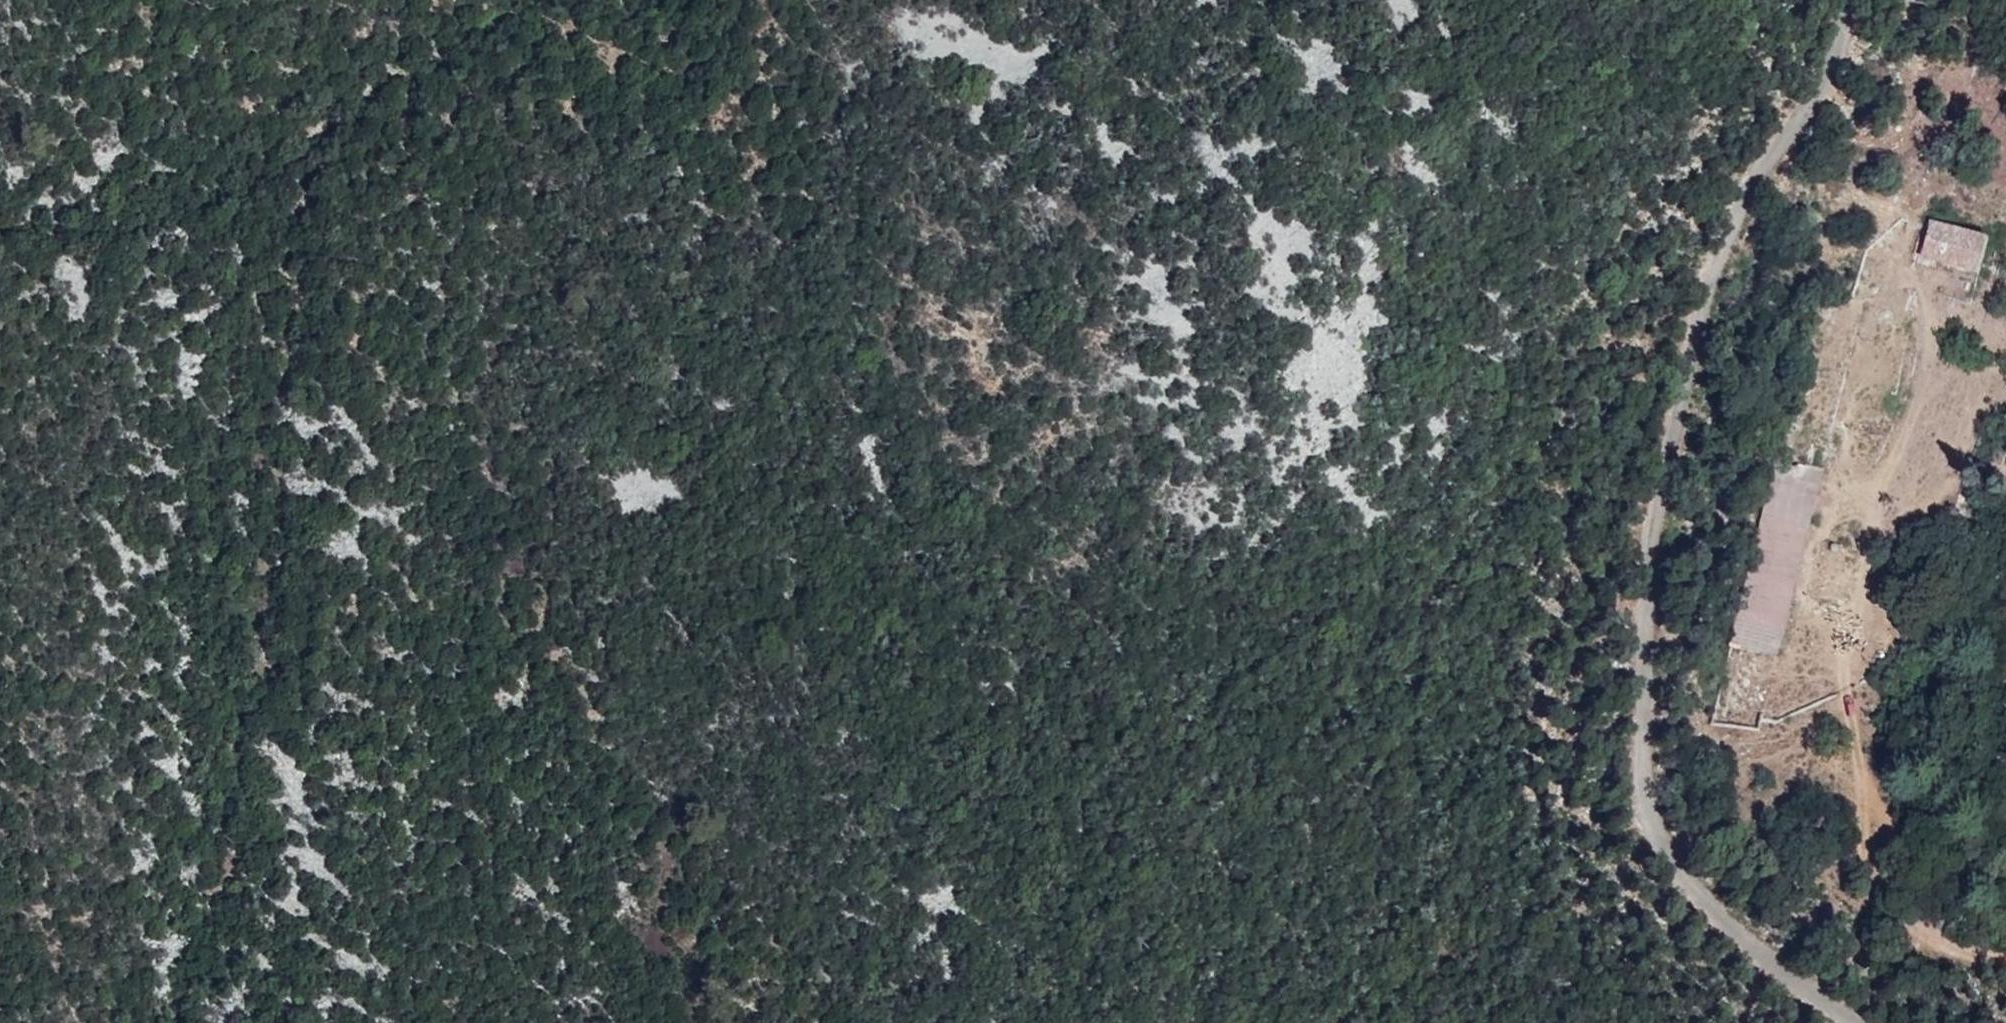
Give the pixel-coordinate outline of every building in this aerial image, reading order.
[(1992,236),(1933,227),(1930,265),(1983,273),(1992,236)]
